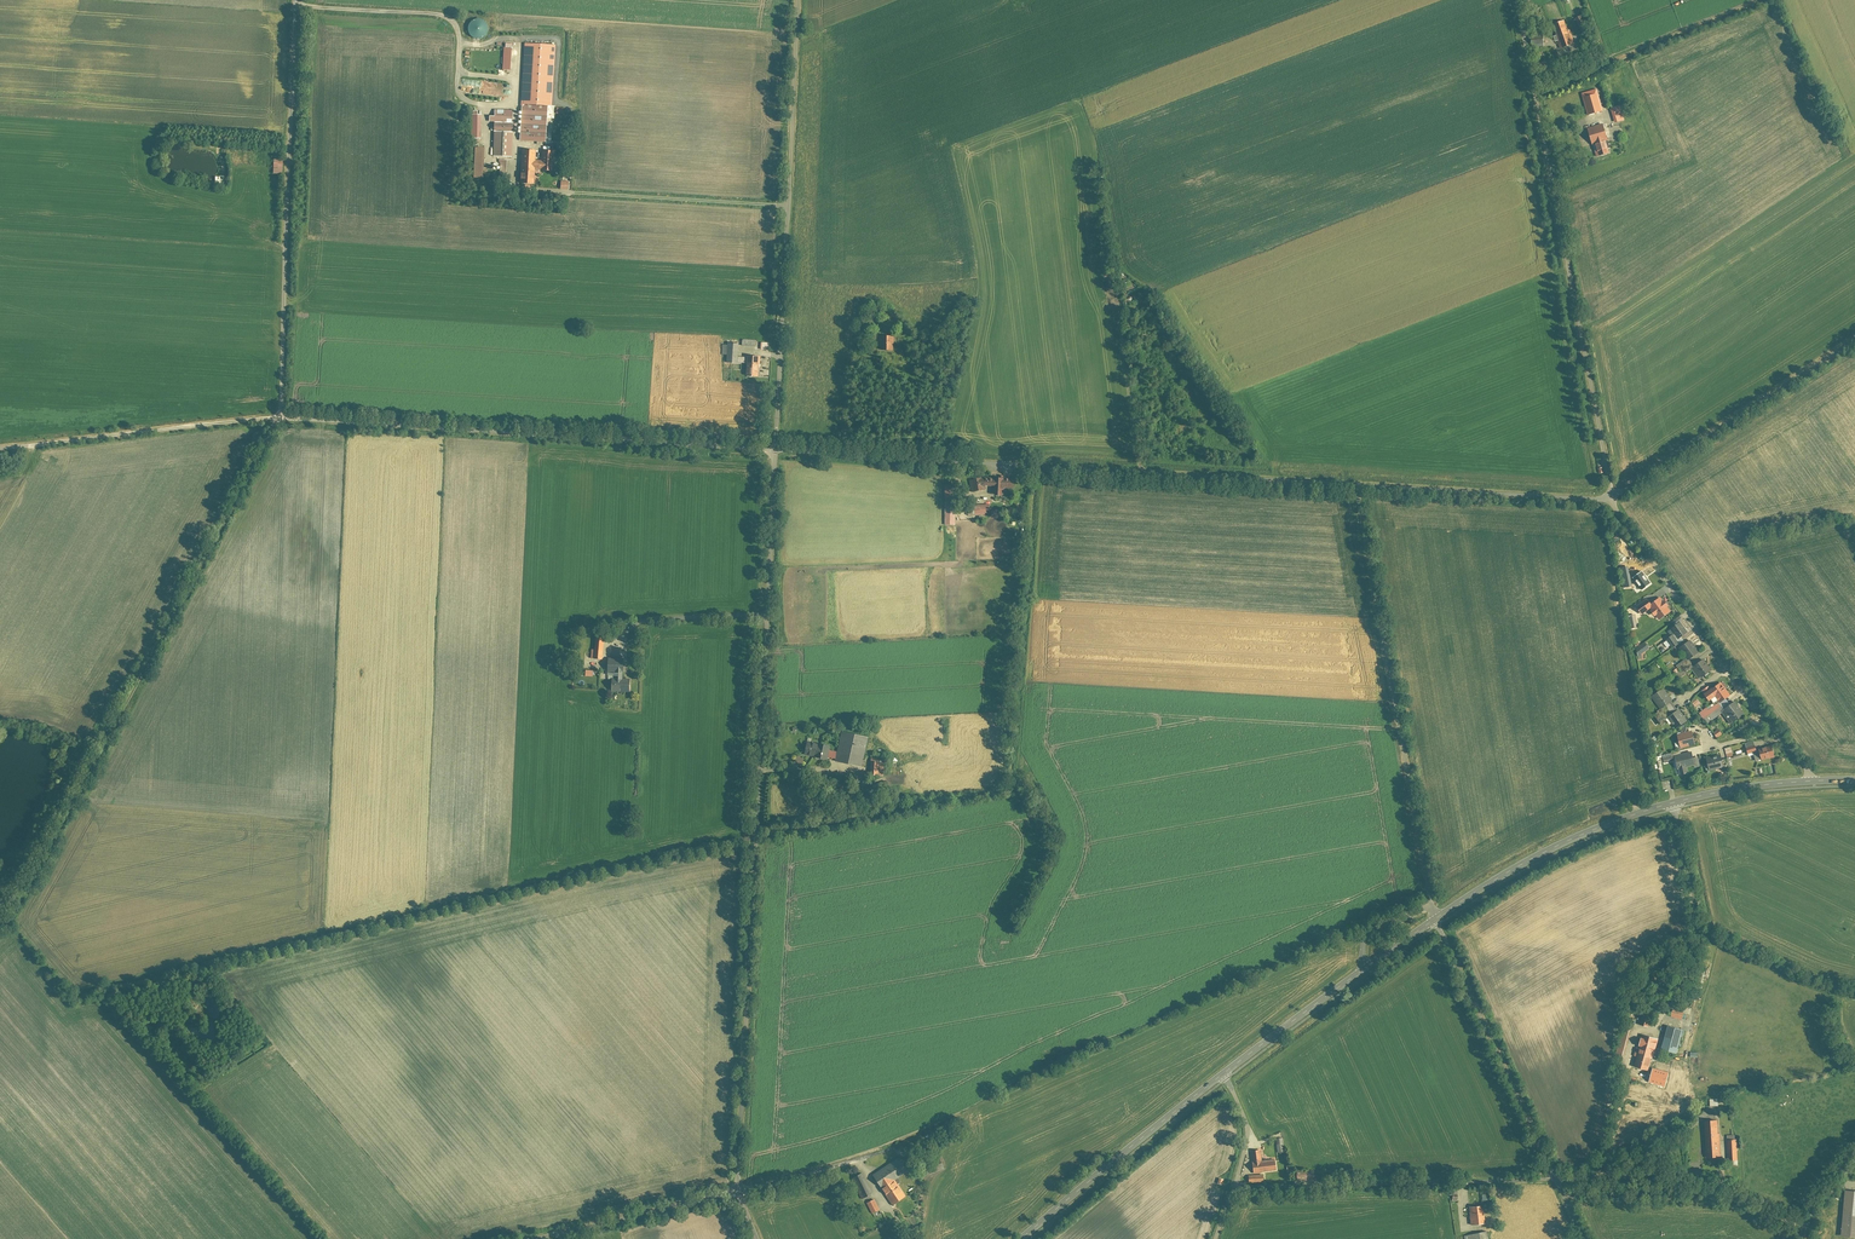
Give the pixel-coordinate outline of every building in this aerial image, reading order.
[(1584,16),(1575,20),(1580,32),(1589,28),(1584,16)] [(1553,26),(1561,49),(1576,44),(1568,21),(1553,26)] [(1532,38),(1533,48),(1546,48),(1545,37),(1532,38)] [(546,144),(548,107),(552,107),(555,46),(525,45),(520,143),(546,144)] [(1599,90),(1583,95),(1589,116),(1605,111),(1599,90)] [(1622,106),(1612,109),(1617,123),(1626,121),(1622,106)] [(495,111),(495,133),(512,133),(513,111),(495,111)] [(1594,144),(1598,158),(1611,155),(1607,141),(1611,139),(1607,125),(1589,130),(1593,144),(1594,144)] [(495,137),(495,156),(512,156),(512,137),(495,137)] [(522,151),(520,186),(535,187),(536,170),(542,171),(542,172),(554,172),(554,153),(543,152),(542,161),(536,161),(536,151),(522,151)] [(284,158),(274,158),(274,175),(284,175),(284,158)] [(224,177),(216,177),(216,187),(224,186),(224,177)] [(894,337),(881,337),(881,352),(894,352),(894,337)] [(898,338),(898,350),(909,350),(909,338),(898,338)] [(722,356),(728,356),(728,363),(747,364),(747,377),(759,378),(759,356),(747,356),(747,358),(738,358),(739,344),(728,344),(728,347),(723,346),(722,356)] [(980,488),(996,488),(996,496),(1004,497),(1005,489),(1015,489),(1015,479),(980,477),(980,488)] [(956,486),(945,486),(945,526),(957,526),(956,502),(961,502),(961,490),(956,491),(956,486)] [(968,506),(968,516),(992,515),(991,505),(968,506)] [(1619,560),(1623,560),(1619,537),(1615,538),(1619,560)] [(1623,572),(1625,587),(1632,586),(1630,571),(1632,571),(1631,565),(1620,566),(1621,572),(1623,572)] [(1634,584),(1640,593),(1653,584),(1645,572),(1635,579),(1637,582),(1634,584)] [(1656,617),(1657,616),(1661,621),(1672,612),(1669,608),(1672,607),(1668,601),(1665,603),(1662,599),(1653,605),(1649,600),(1638,608),(1643,616),(1652,609),(1653,610),(1651,611),(1656,617)] [(1682,622),(1672,629),(1680,640),(1690,633),(1682,622)] [(592,659),(603,660),(605,636),(594,635),(592,659)] [(1674,636),(1668,641),(1674,649),(1680,645),(1674,636)] [(1691,641),(1681,649),(1689,661),(1700,653),(1691,641)] [(623,680),(623,674),(625,674),(625,660),(610,660),(609,673),(616,674),(616,680),(613,680),(613,692),(631,693),(631,681),(623,680)] [(1702,663),(1693,670),(1700,680),(1710,673),(1702,663)] [(1712,702),(1717,698),(1722,704),(1732,695),(1722,682),(1713,690),(1709,686),(1703,691),(1712,702)] [(591,688),(590,697),(597,697),(598,689),(591,688)] [(1664,690),(1652,698),(1661,711),(1673,703),(1664,690)] [(1731,706),(1727,701),(1720,706),(1717,702),(1700,715),(1704,720),(1707,718),(1711,722),(1723,712),(1731,706)] [(1731,706),(1723,712),(1733,724),(1745,715),(1736,703),(1731,706)] [(1681,710),(1668,719),(1676,730),(1689,722),(1681,710)] [(1719,731),(1714,734),(1718,739),(1723,736),(1719,731)] [(842,733),(836,763),(862,769),(869,739),(842,733)] [(1680,736),(1682,749),(1698,746),(1695,733),(1680,736)] [(809,740),(805,756),(823,760),(827,745),(809,740)] [(1754,753),(1756,762),(1777,758),(1775,748),(1758,751),(1756,742),(1747,744),(1749,755),(1754,753)] [(1679,769),(1680,769),(1682,776),(1690,774),(1689,767),(1696,766),(1694,753),(1677,756),(1679,769)] [(1663,757),(1665,763),(1674,761),(1672,755),(1663,757)] [(1708,759),(1711,771),(1727,768),(1724,756),(1708,759)] [(797,758),(795,766),(803,769),(805,761),(797,758)] [(877,768),(876,777),(885,778),(886,760),(871,759),(870,768),(877,768)] [(868,788),(872,802),(892,796),(888,782),(868,788)] [(1647,1007),(1641,1025),(1649,1028),(1655,1009),(1647,1007)] [(1675,1008),(1672,1017),(1683,1021),(1686,1012),(1675,1008)] [(1670,1025),(1663,1051),(1678,1054),(1684,1029),(1670,1025)] [(1642,1036),(1637,1054),(1652,1058),(1657,1040),(1642,1036)] [(1664,1085),(1668,1074),(1653,1069),(1650,1081),(1664,1085)] [(1708,1098),(1709,1107),(1725,1106),(1725,1097),(1708,1098)] [(1704,1123),(1705,1158),(1721,1157),(1719,1122),(1704,1123)] [(1729,1141),(1730,1162),(1740,1161),(1739,1141),(1729,1141)] [(1277,1161),(1263,1162),(1262,1151),(1253,1151),(1254,1174),(1277,1173),(1277,1161)] [(918,1165),(924,1177),(945,1168),(939,1155),(918,1165)] [(907,1198),(896,1181),(909,1172),(900,1158),(874,1174),(894,1206),(907,1198)] [(1296,1171),(1296,1180),(1316,1180),(1316,1171),(1296,1171)] [(855,1181),(864,1199),(874,1194),(865,1176),(855,1181)] [(1451,1190),(1451,1199),(1460,1198),(1459,1189),(1451,1190)] [(867,1204),(873,1215),(880,1211),(875,1200),(867,1204)] [(1470,1207),(1471,1225),(1486,1223),(1485,1206),(1470,1207)]
